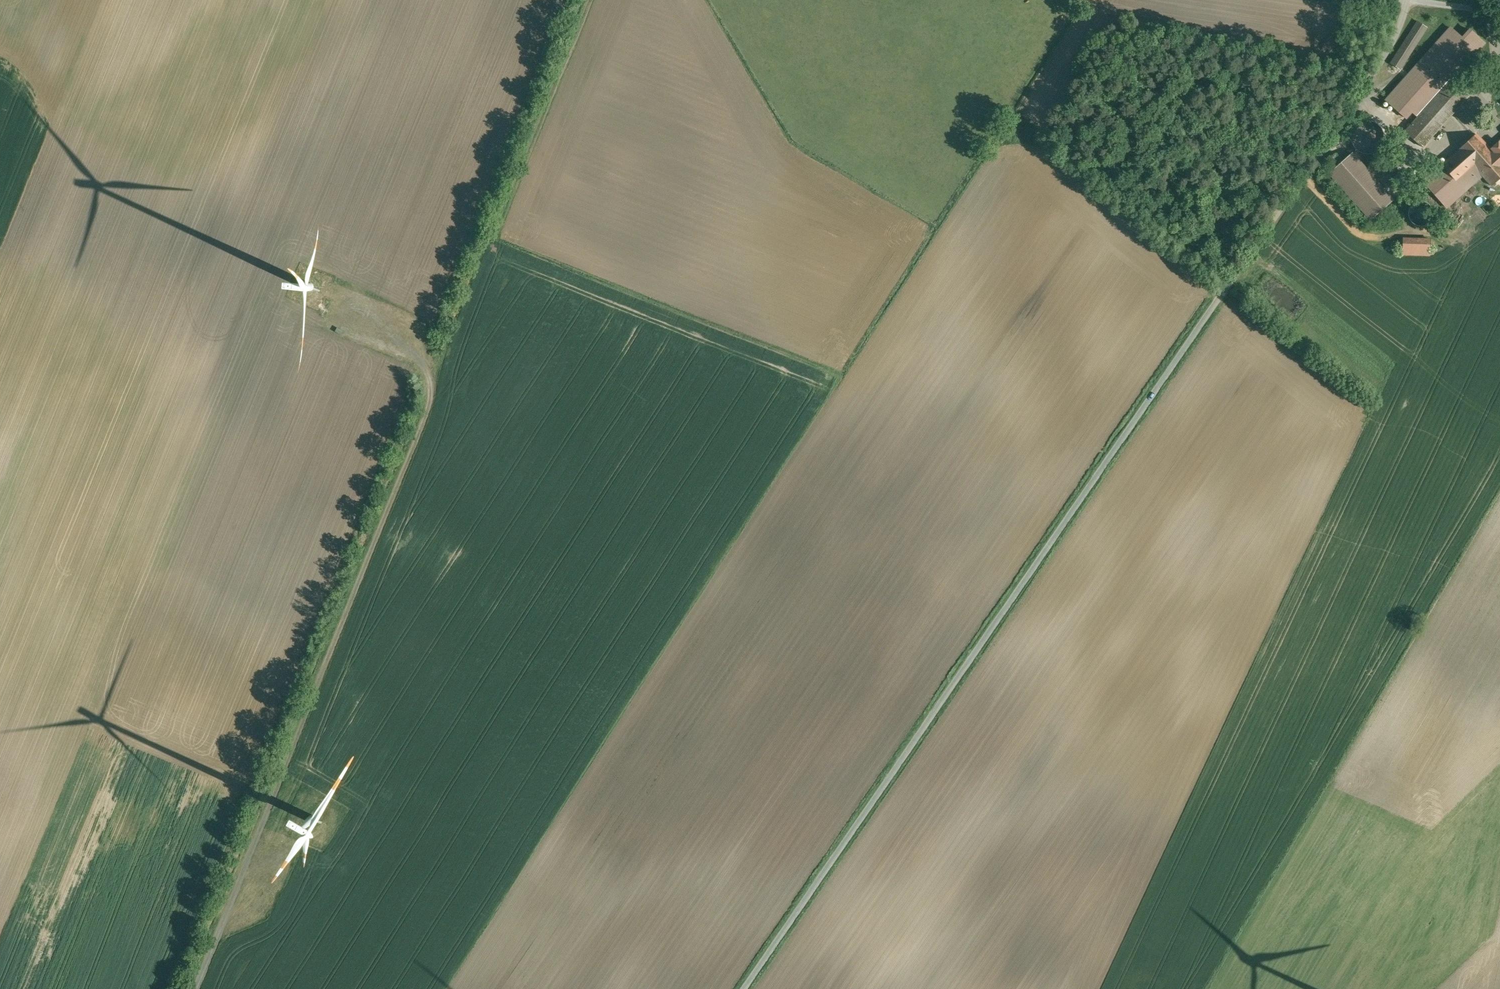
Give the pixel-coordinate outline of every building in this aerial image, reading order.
[(1417,21),(1391,63),(1400,69),(1426,27),(1417,21)] [(1447,26),(1381,100),(1403,120),(1409,113),(1414,118),(1481,42),(1466,28),(1458,36),(1447,26)] [(1450,81),(1405,131),(1422,147),(1468,96),(1450,81)] [(1351,146),(1361,148),(1364,135),(1354,133),(1351,146)] [(1441,165),(1465,191),(1482,176),(1491,186),(1499,178),(1499,151),(1495,156),(1475,134),(1441,165)] [(1352,153),(1330,174),(1370,219),(1409,184),(1382,154),(1366,168),(1352,153)] [(1399,238),(1399,256),(1428,256),(1428,238),(1399,238)]
